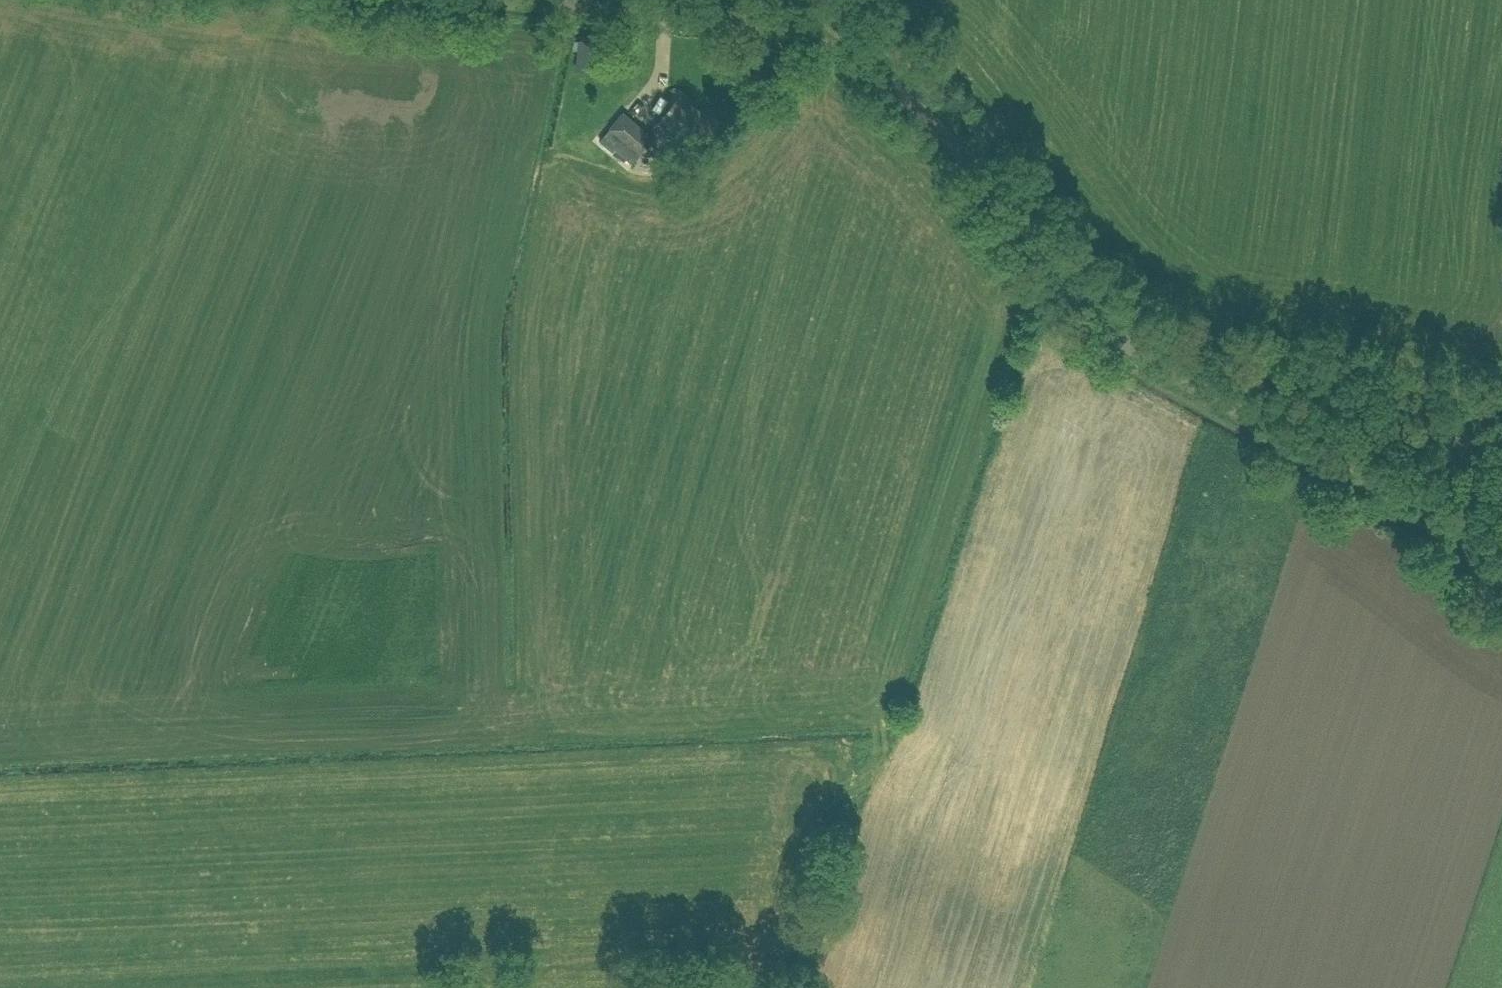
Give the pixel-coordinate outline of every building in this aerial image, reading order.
[(681,94),(661,117),(674,129),(668,136),(687,153),(694,145),(695,146),(715,123),(681,94)] [(654,137),(636,121),(623,137),(641,152),(654,137)]
